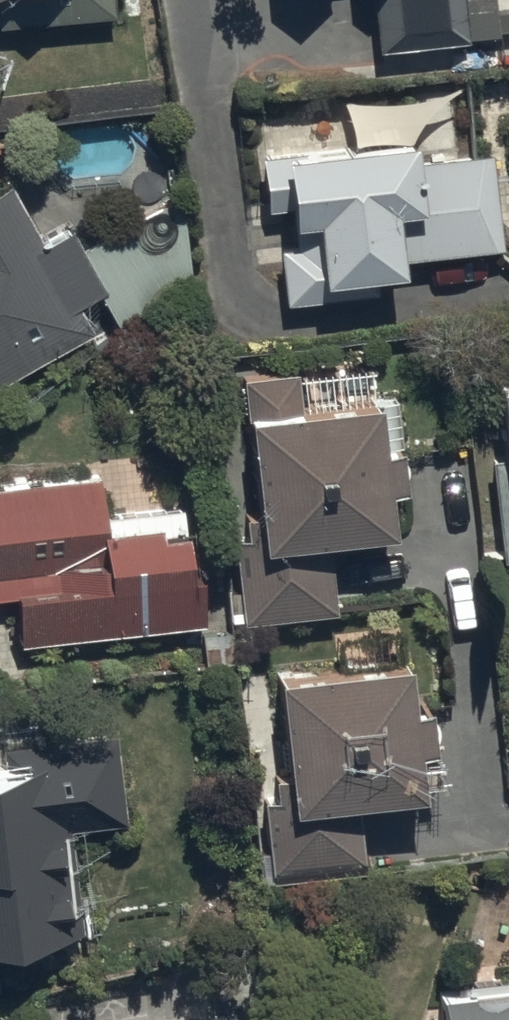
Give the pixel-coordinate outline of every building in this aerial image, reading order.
[(114,4),(113,0),(0,0),(0,13),(114,4)] [(373,38),(508,27),(508,3),(486,5),(486,0),(371,0),(373,38)] [(272,232),(276,293),(375,285),(373,258),(394,256),(393,246),(494,238),(487,140),(412,145),(410,123),(272,133),(273,146),(251,147),(255,197),(279,195),(280,205),(287,205),(289,231),(272,232)] [(91,320),(75,294),(99,280),(64,219),(44,231),(10,173),(0,178),(0,373),(91,320)] [(498,559),(508,558),(508,369),(493,371),(500,463),(488,464),(498,559)] [(242,552),(248,635),(342,628),(336,545),(397,541),(394,494),(407,493),(404,454),(386,455),(382,409),(306,414),(304,391),(250,394),(261,551),(242,552)] [(18,633),(201,613),(194,551),(180,552),(174,500),(101,508),(97,468),(0,478),(0,588),(12,587),(18,633)] [(264,654),(267,677),(279,784),(256,786),(264,865),(358,855),(350,778),(409,772),(405,728),(422,726),(418,687),(401,689),(396,641),(264,654)] [(77,912),(65,822),(119,815),(107,728),(0,742),(0,922),(77,912)] [(432,973),(435,1019),(508,1019),(508,967),(432,973)]
